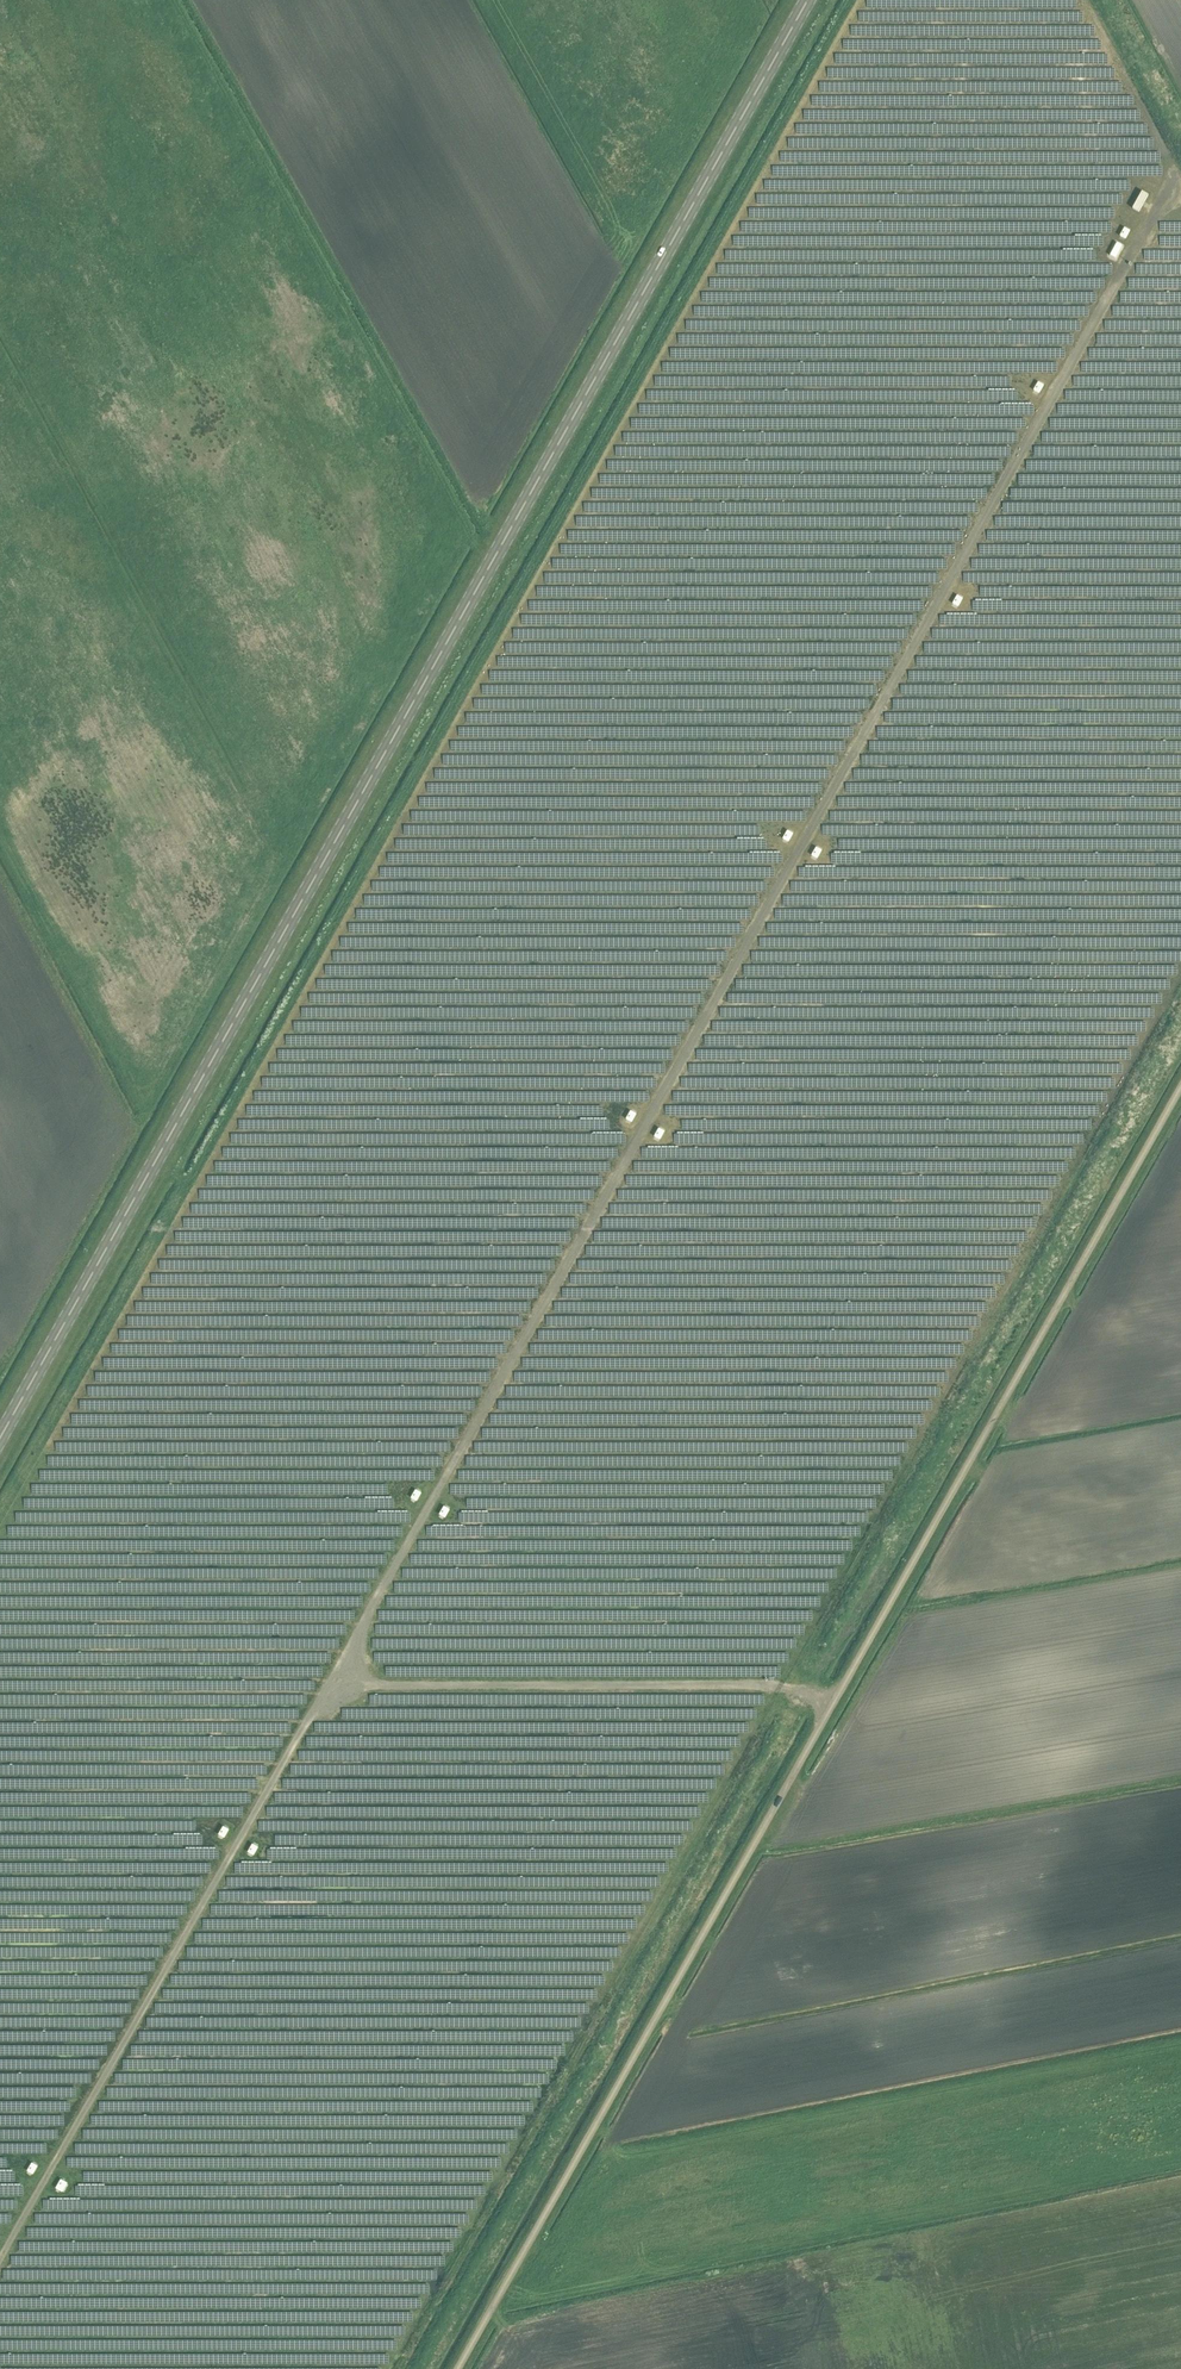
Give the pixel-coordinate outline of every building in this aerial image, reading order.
[(1148,196),(1142,193),(1132,209),(1138,213),(1148,196)] [(1116,244),(1110,256),(1115,259),(1121,246),(1116,244)]
